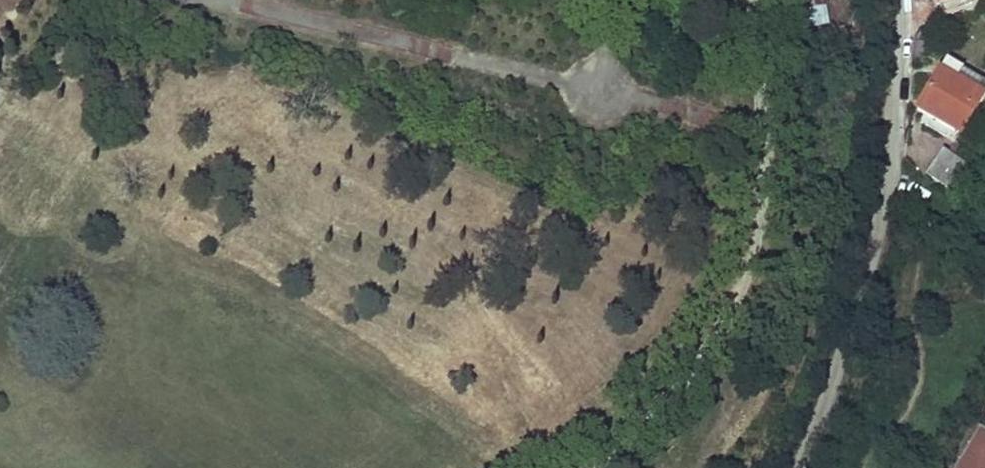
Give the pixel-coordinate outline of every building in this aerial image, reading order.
[(824,0),(801,0),(803,12),(825,9),(824,0)] [(946,16),(972,3),(971,0),(938,0),(946,16)] [(926,41),(916,39),(914,61),(924,62),(926,41)] [(984,98),(984,85),(944,61),(916,108),(962,136),(984,98)] [(965,166),(945,153),(930,176),(950,190),(965,166)] [(981,429),(958,467),(984,467),(984,432),(981,429)]
